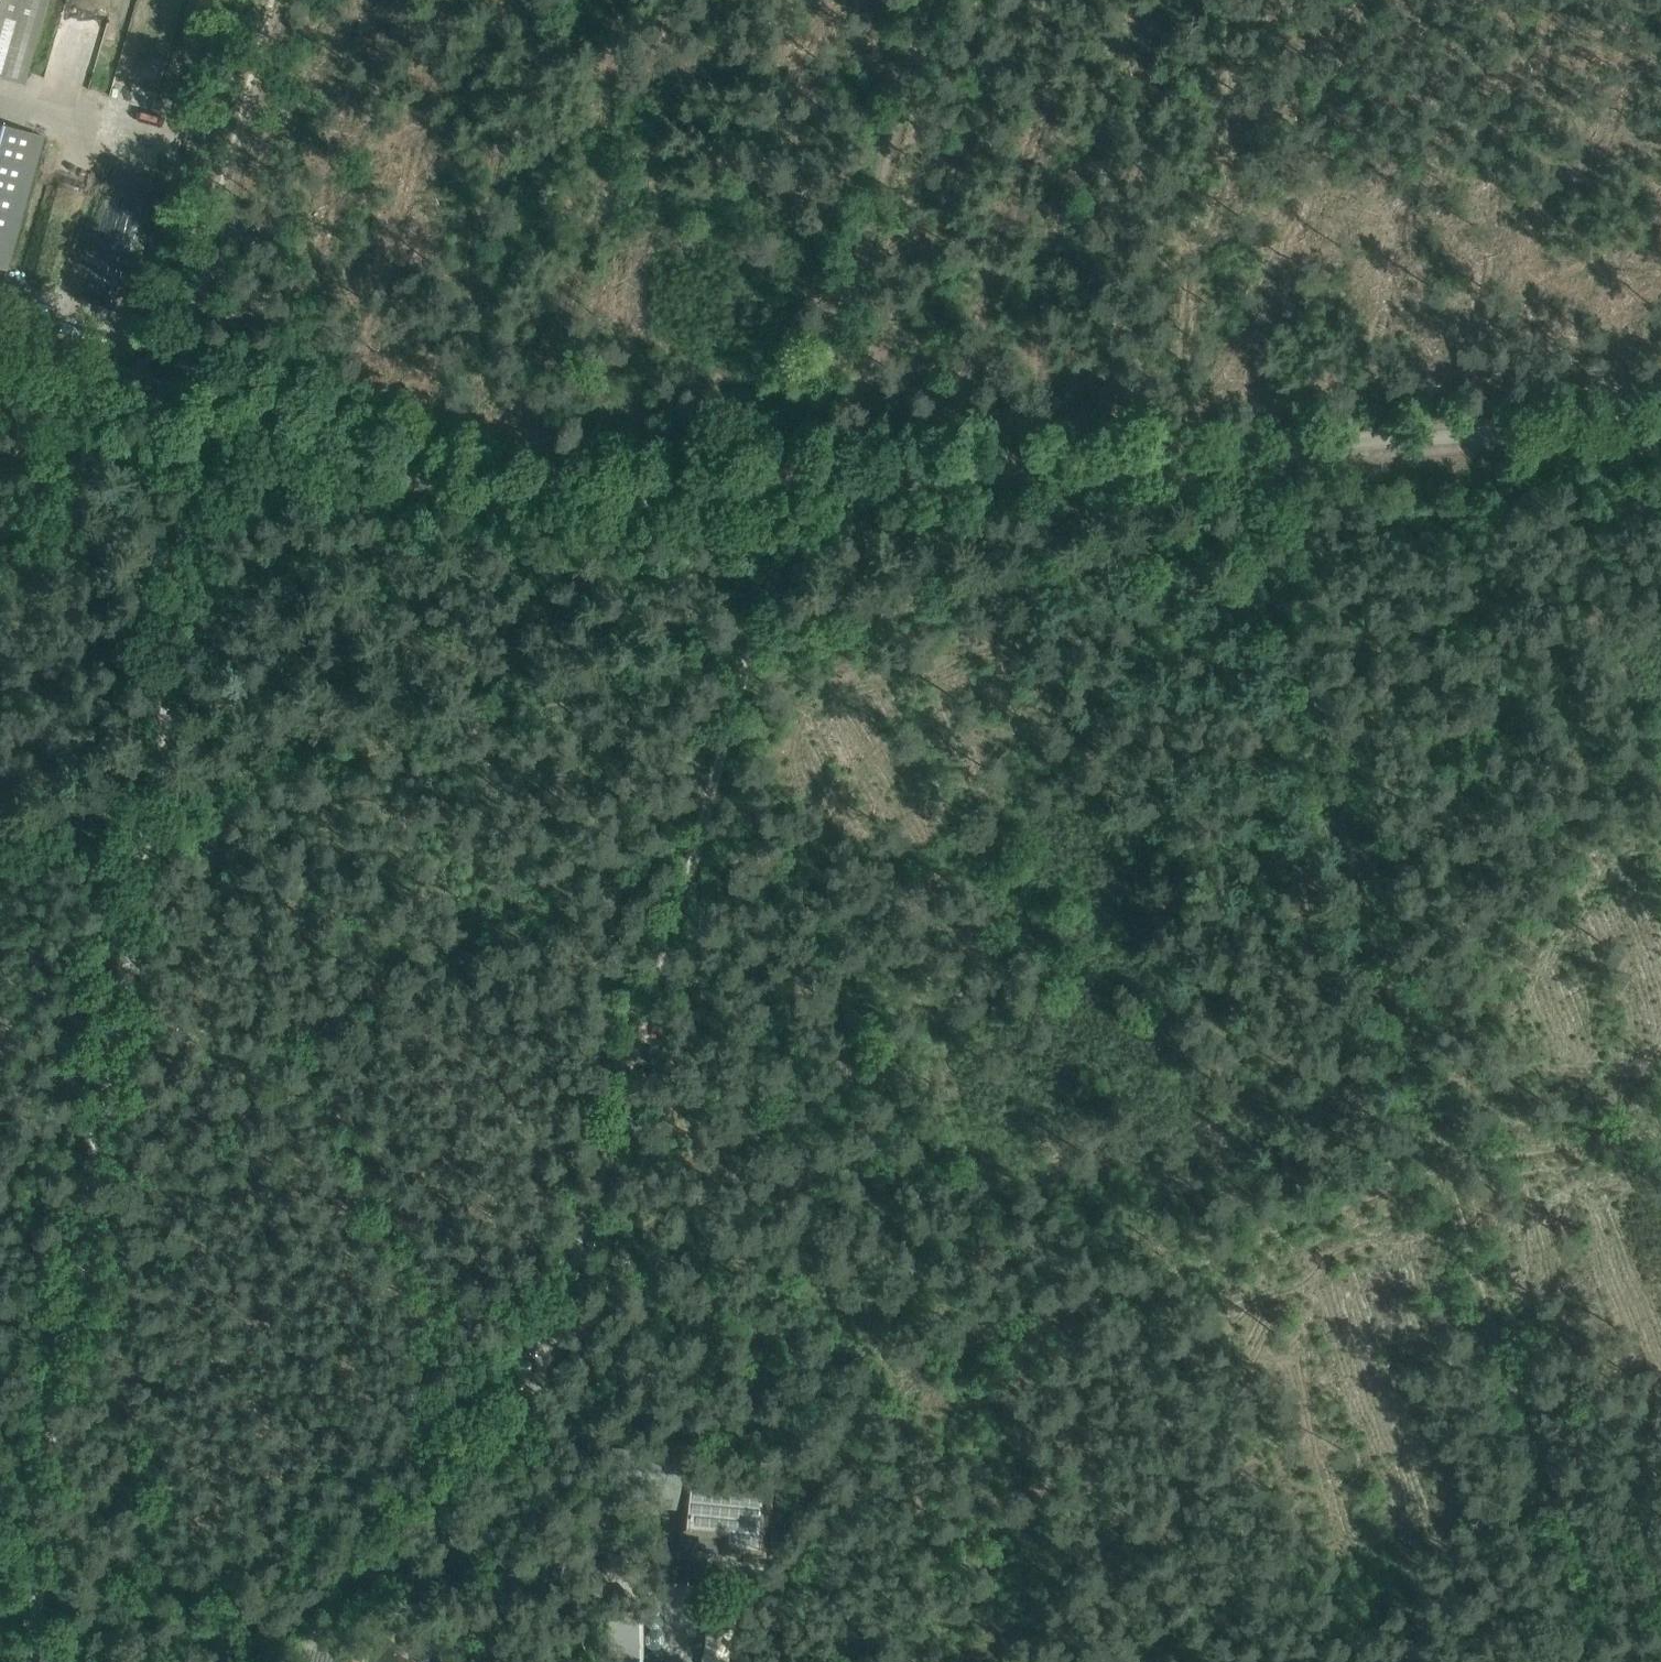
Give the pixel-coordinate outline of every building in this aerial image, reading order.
[(42,0),(0,0),(0,79),(18,84),(42,0)] [(5,270),(43,135),(0,123),(0,269),(5,270)] [(653,1505),(680,1508),(688,1454),(620,1447),(615,1483),(655,1488),(653,1505)] [(768,1492),(693,1485),(689,1527),(731,1531),(730,1547),(762,1550),(768,1492)]
